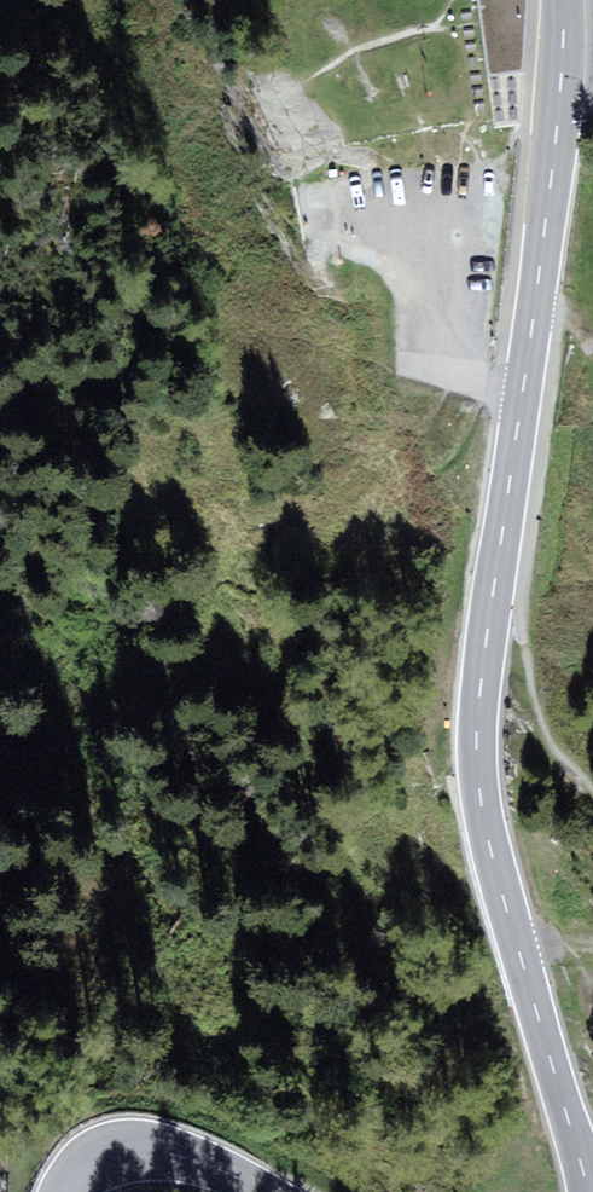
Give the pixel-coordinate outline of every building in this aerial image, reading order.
[(488,75),(522,70),(529,0),(478,0),(488,75)]
